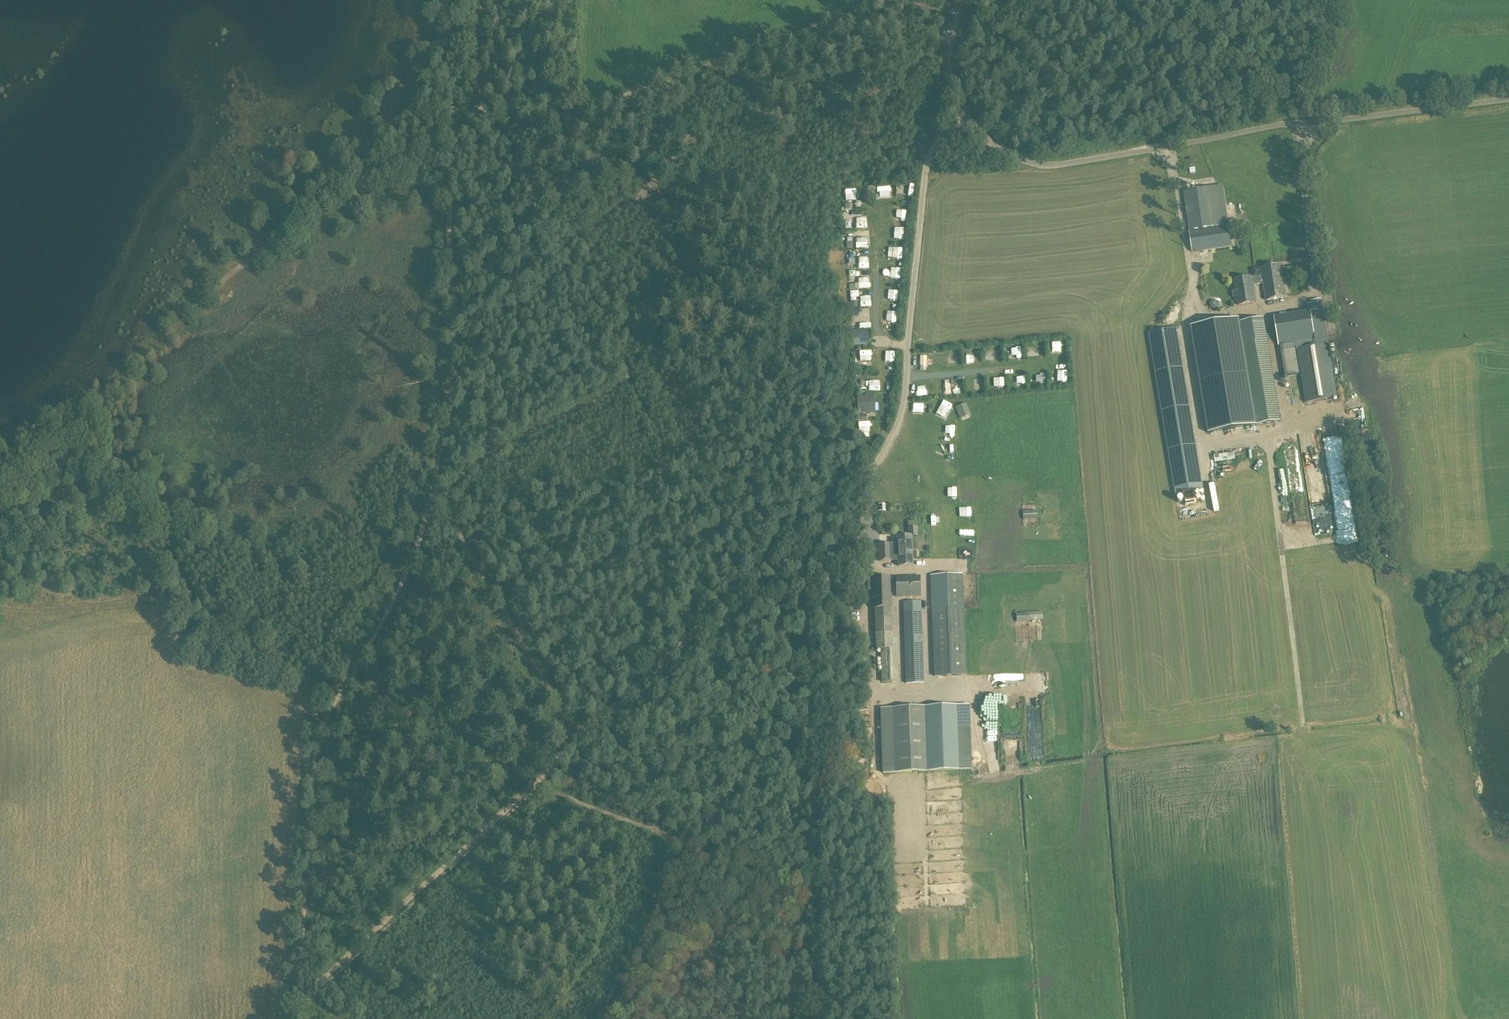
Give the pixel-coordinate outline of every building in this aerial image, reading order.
[(1232,247),(1229,226),(1223,187),(1209,188),(1184,193),(1190,231),(1189,231),(1193,253),(1232,247)] [(1281,266),(1261,269),(1262,276),(1252,278),(1253,286),(1263,284),(1266,301),(1286,298),(1281,266)] [(1252,278),(1234,280),(1238,306),(1256,303),(1252,278)] [(1214,310),(1217,310),(1219,307),(1219,304),(1215,301),(1212,301),(1210,304),(1210,307),(1214,310)] [(1313,312),(1274,318),(1278,346),(1280,346),(1285,377),(1299,375),(1296,351),(1297,351),(1305,404),(1337,399),(1321,302),(1312,303),(1313,312)] [(1191,327),(1208,433),(1249,426),(1244,398),(1252,396),(1244,346),(1267,342),(1263,319),(1240,323),(1239,319),(1191,327)] [(1176,496),(1204,491),(1177,329),(1149,334),(1176,496)] [(867,348),(866,333),(853,334),(854,346),(863,345),(863,348),(867,348)] [(1280,421),(1267,342),(1244,346),(1252,396),(1244,398),(1249,426),(1258,425),(1280,421)] [(874,395),(857,396),(858,413),(874,413),(874,395)] [(1023,520),(1037,519),(1036,511),(1023,512),(1023,520)] [(898,566),(912,566),(911,536),(897,537),(898,566)] [(878,561),(891,560),(890,544),(878,545),(878,561)] [(949,609),(947,575),(931,576),(935,676),(966,675),(964,608),(949,609)] [(896,594),(921,593),(920,576),(896,577),(896,594)] [(892,640),(890,577),(867,578),(868,591),(872,591),(873,609),(874,609),(875,650),(880,649),(882,683),(898,683),(897,640),(892,640)] [(905,667),(923,667),(921,607),(903,608),(905,667)] [(1029,622),(1043,621),(1042,612),(1028,613),(1029,622)] [(924,707),(880,708),(882,772),(927,771),(959,770),(972,769),(969,705),(956,706),(924,707)]
